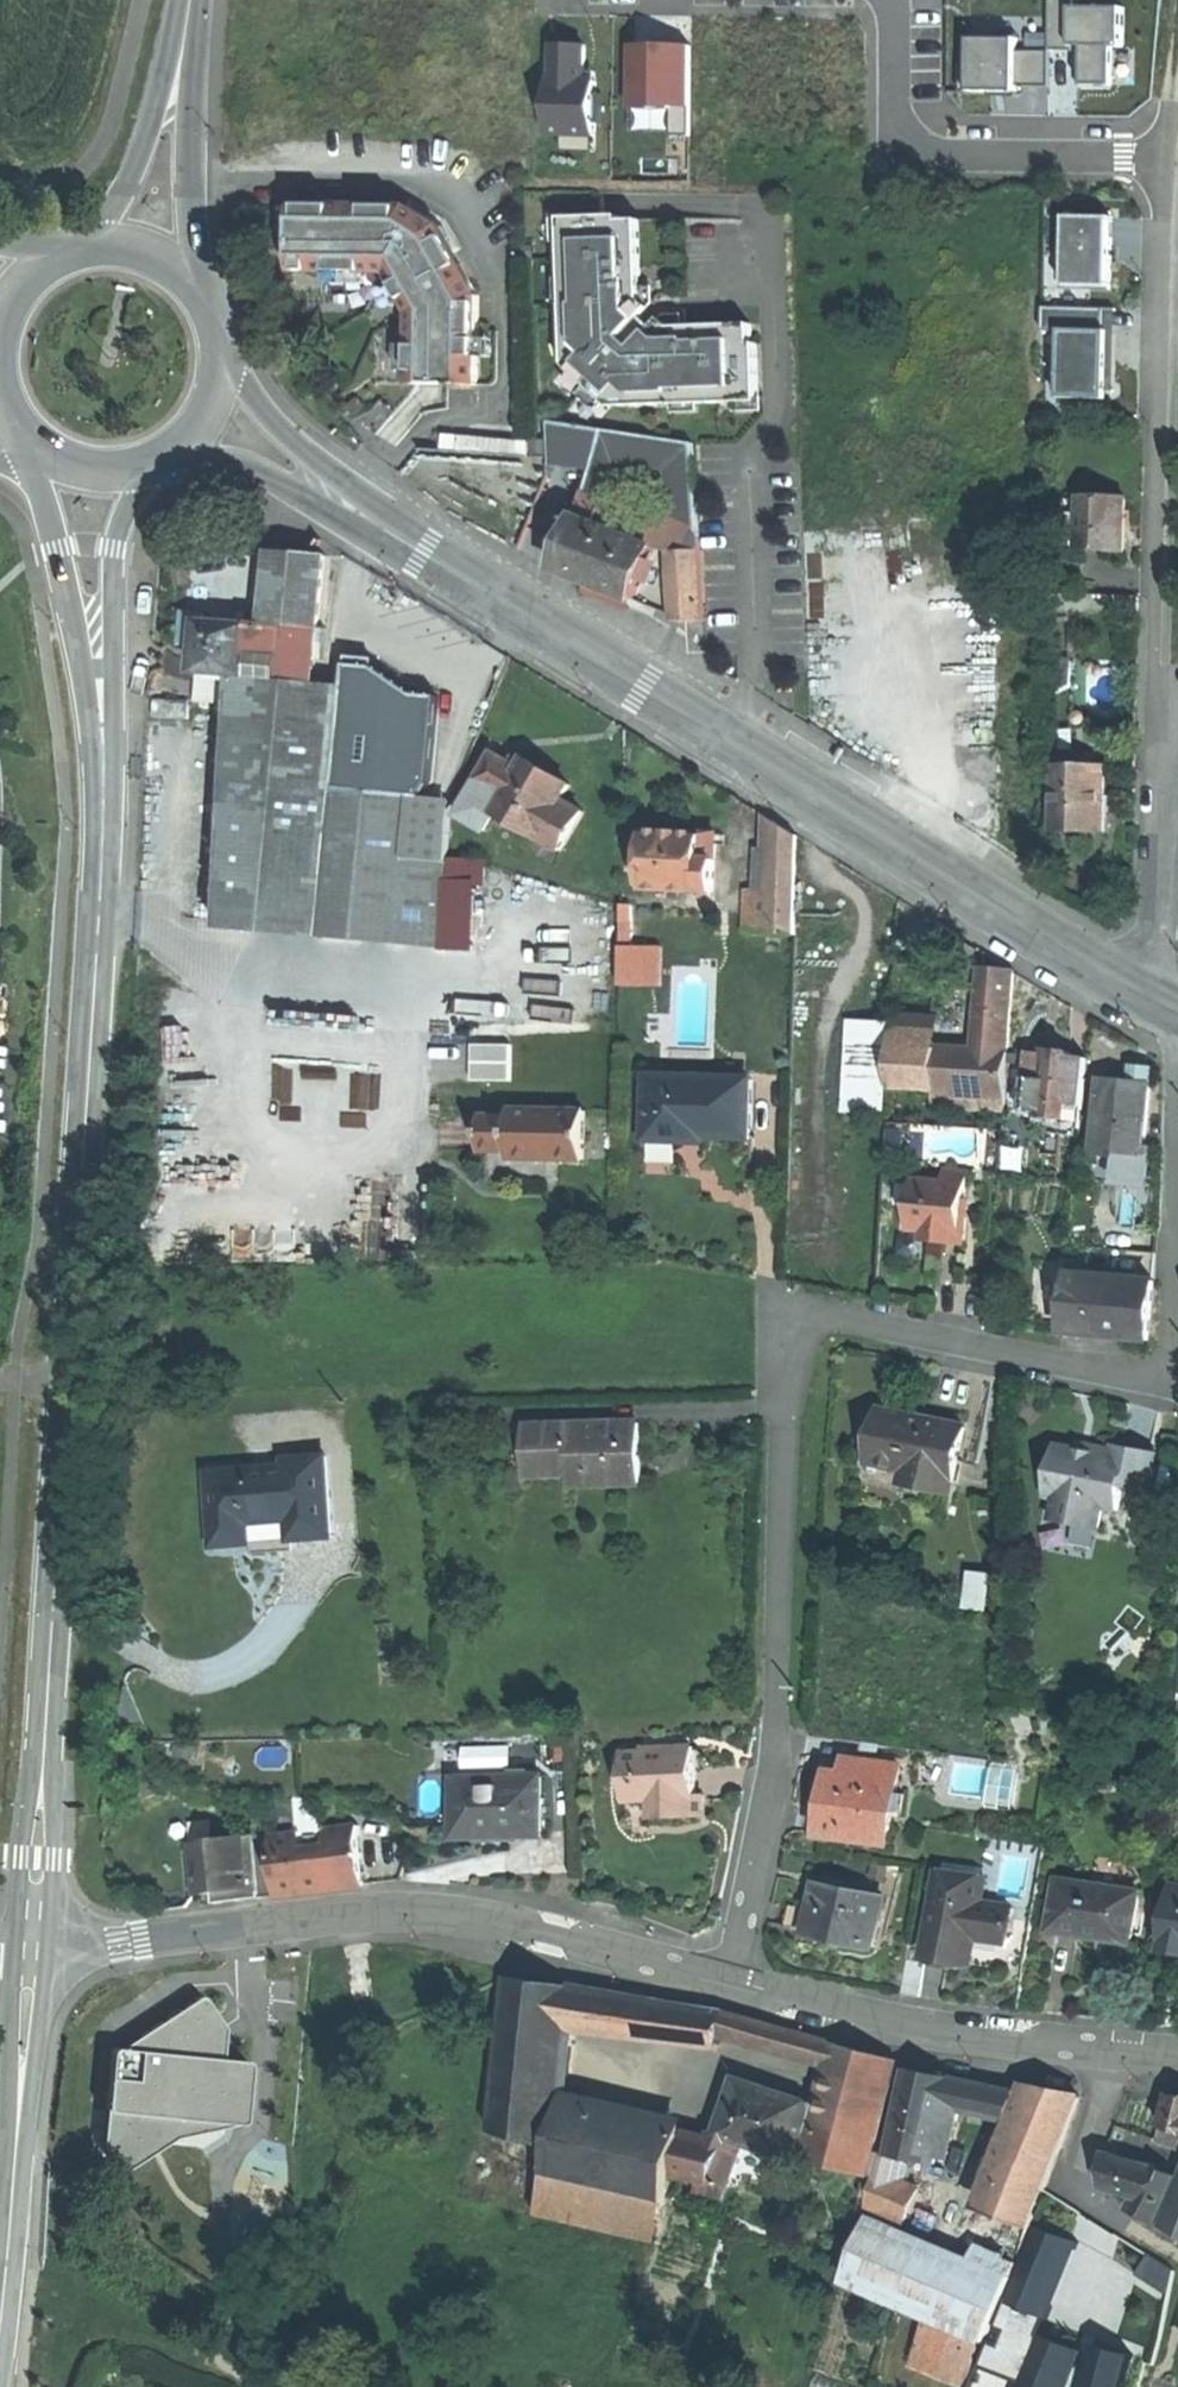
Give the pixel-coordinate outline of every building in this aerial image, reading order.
[(1060,43),(1084,43),(1085,90),(1117,89),(1116,43),(1132,43),(1132,0),(1059,0),(1060,43)] [(604,34),(564,34),(563,134),(615,134),(615,78),(604,78),(604,34)] [(971,35),(972,91),(1022,90),(1022,82),(1051,82),(1050,46),(1022,46),(1022,34),(971,35)] [(709,35),(640,35),(640,104),(708,104),(709,35)] [(296,192),(294,261),(392,265),(401,280),(416,308),(413,380),(481,383),(485,291),(445,218),(413,197),(296,192)] [(1113,289),(1114,214),(1068,213),(1067,244),(1064,245),(1063,275),(1068,275),(1068,285),(1090,285),(1091,288),(1113,289)] [(620,216),(566,218),(567,242),(564,242),(564,279),(570,279),(570,304),(566,304),(568,365),(612,407),(674,405),(674,400),(698,399),(698,404),(736,403),(736,399),(759,398),(757,344),(753,344),(752,325),(672,327),(663,319),(655,328),(648,322),(643,317),(651,308),(643,299),(640,221),(620,221),(620,216)] [(1117,393),(1119,308),(1044,306),(1044,330),(1061,331),(1060,392),(1117,393)] [(510,430),(462,428),(461,456),(509,458),(510,430)] [(597,430),(580,430),(580,463),(598,464),(597,430)] [(576,431),(559,431),(560,464),(576,464),(576,431)] [(1126,498),(1080,496),(1078,550),(1124,552),(1125,526),(1126,498)] [(658,548),(579,516),(558,568),(596,583),(636,600),(658,548)] [(700,550),(676,551),(680,621),(704,620),(700,550)] [(321,552),(273,551),(272,568),(270,568),(269,622),(285,622),(285,600),(319,601),(321,552)] [(319,601),(285,600),(285,622),(290,622),(317,623),(319,601)] [(205,613),(186,613),(185,643),(200,644),(198,672),(232,674),(253,675),(254,653),(255,624),(205,621),(205,613)] [(255,624),(254,653),(290,654),(289,651),(290,622),(285,622),(269,622),(268,624),(255,624)] [(317,623),(290,622),(289,651),(315,652),(317,623)] [(315,652),(289,651),(290,654),(254,653),(253,675),(314,682),(315,652)] [(366,665),(347,664),(346,685),(336,788),(423,796),(432,780),(440,696),(415,694),(375,666),(366,665)] [(1046,666),(1044,666),(1051,688),(1069,684),(1070,666),(1066,666),(1046,666)] [(232,674),(198,672),(197,703),(231,706),(232,674)] [(253,675),(232,674),(231,706),(227,786),(262,787),(278,788),(336,788),(346,685),(314,682),(253,675)] [(1069,684),(1051,688),(1057,712),(1079,707),(1069,684)] [(189,703),(159,700),(157,718),(189,720),(189,703)] [(509,765),(493,756),(458,818),(485,833),(496,815),(561,852),(583,813),(561,800),(569,786),(551,776),(555,770),(551,768),(549,767),(546,772),(522,759),(520,762),(513,758),(509,765)] [(1105,765),(1052,764),(1052,831),(1075,831),(1104,831),(1105,765)] [(262,787),(227,786),(221,928),(274,931),(275,896),(277,855),(277,811),(278,805),(262,805),(262,787)] [(278,788),(262,787),(262,805),(278,805),(278,788)] [(336,788),(278,788),(278,805),(277,811),(450,815),(449,796),(423,796),(336,788)] [(450,815),(277,811),(277,855),(302,855),(326,855),(364,855),(415,855),(448,856),(450,815)] [(798,836),(771,820),(770,891),(770,934),(795,934),(798,836)] [(678,833),(645,833),(644,889),(715,891),(715,858),(701,858),(701,834),(678,833)] [(716,834),(701,834),(701,858),(715,858),(716,834)] [(323,935),(326,855),(302,855),(302,897),(275,896),(274,931),(323,935)] [(302,855),(277,855),(275,896),(302,897),(302,855)] [(364,855),(326,855),(323,935),(361,938),(364,855)] [(415,855),(364,855),(361,938),(410,941),(415,855)] [(770,891),(746,891),(746,934),(770,934),(770,891)] [(632,903),(622,903),(621,971),(638,971),(639,945),(631,945),(632,903)] [(659,945),(639,945),(638,971),(621,971),(621,983),(658,984),(659,945)] [(995,970),(979,969),(975,1032),(1009,1034),(1013,971),(995,970)] [(949,1007),(937,1007),(936,1017),(938,1017),(949,1018),(949,1007)] [(936,1017),(892,1014),(892,1026),(890,1045),(936,1048),(938,1017),(936,1017)] [(892,1026),(852,1023),(847,1113),(886,1115),(888,1086),(890,1045),(892,1026)] [(1009,1034),(975,1032),(974,1050),(1008,1052),(1009,1034)] [(471,1078),(517,1077),(516,1040),(470,1041),(471,1078)] [(936,1048),(890,1045),(888,1086),(934,1089),(1005,1094),(1008,1052),(974,1050),(936,1048)] [(1058,1046),(1041,1045),(1041,1049),(1037,1105),(1037,1110),(1057,1111),(1058,1097),(1081,1099),(1084,1053),(1067,1052),(1067,1046),(1058,1046)] [(1041,1049),(1026,1048),(1022,1104),(1037,1105),(1041,1049)] [(1152,1069),(1130,1067),(1129,1081),(1146,1083),(1151,1083),(1152,1069)] [(746,1079),(645,1076),(643,1139),(678,1140),(678,1134),(698,1134),(744,1135),(746,1079)] [(1119,1081),(1100,1079),(1094,1153),(1098,1153),(1120,1155),(1140,1156),(1141,1146),(1146,1083),(1129,1081),(1119,1081)] [(1005,1094),(934,1089),(933,1105),(1004,1110),(1005,1094)] [(1057,1111),(1037,1110),(1036,1118),(1079,1121),(1081,1099),(1058,1097),(1057,1111)] [(512,1114),(483,1114),(483,1134),(483,1150),(512,1150),(512,1157),(587,1157),(587,1106),(512,1106),(512,1114)] [(1000,1133),(989,1133),(988,1148),(1000,1148),(1000,1133)] [(1140,1156),(1120,1155),(1118,1181),(1146,1183),(1149,1147),(1141,1146),(1140,1156)] [(1120,1155),(1098,1153),(1095,1179),(1118,1181),(1120,1155)] [(946,1182),(914,1179),(910,1230),(923,1231),(939,1233),(938,1242),(964,1244),(966,1216),(963,1216),(967,1171),(947,1170),(946,1182)] [(939,1233),(923,1231),(923,1241),(930,1241),(938,1242),(939,1233)] [(1155,1279),(1070,1273),(1065,1333),(1105,1336),(1150,1339),(1155,1279)] [(927,1418),(885,1409),(874,1463),(909,1470),(908,1475),(956,1485),(968,1427),(927,1418)] [(643,1423),(528,1427),(529,1454),(574,1452),(574,1473),(575,1485),(645,1483),(644,1456),(643,1423)] [(1165,1432),(1164,1446),(1177,1448),(1177,1434),(1165,1432)] [(1080,1449),(1061,1446),(1055,1478),(1066,1480),(1062,1500),(1079,1523),(1105,1528),(1109,1506),(1124,1508),(1128,1484),(1153,1488),(1160,1452),(1115,1443),(1114,1449),(1099,1446),(1098,1452),(1080,1449)] [(1090,1444),(1081,1443),(1080,1449),(1098,1452),(1099,1446),(1090,1444)] [(574,1452),(529,1454),(529,1474),(574,1473),(574,1452)] [(336,1536),(329,1454),(287,1457),(287,1467),(215,1473),(220,1544),(256,1541),(254,1521),(295,1518),(297,1539),(336,1536)] [(956,1485),(908,1475),(907,1481),(955,1491),(956,1485)] [(1055,1478),(1051,1498),(1062,1500),(1066,1480),(1055,1478)] [(1079,1523),(1062,1500),(1059,1519),(1079,1523)] [(966,1567),(963,1603),(985,1605),(988,1569),(966,1567)] [(463,1748),(465,1768),(502,1763),(500,1743),(463,1748)] [(641,1752),(623,1753),(626,1799),(651,1798),(668,1797),(668,1817),(702,1815),(701,1793),(694,1794),(693,1775),(692,1746),(652,1747),(652,1751),(641,1752)] [(858,1761),(849,1759),(846,1775),(856,1776),(858,1761)] [(902,1767),(858,1761),(856,1776),(846,1775),(832,1773),(830,1793),(827,1809),(831,1810),(827,1835),(838,1836),(892,1843),(895,1815),(898,1794),(902,1767)] [(506,1777),(456,1779),(458,1838),(480,1837),(484,1837),(483,1831),(516,1830),(516,1836),(520,1836),(544,1835),(542,1776),(529,1777),(506,1777)] [(898,1794),(895,1815),(904,1816),(907,1795),(898,1794)] [(668,1797),(651,1798),(652,1817),(668,1817),(668,1797)] [(827,1809),(818,1808),(813,1840),(837,1843),(838,1836),(827,1835),(831,1810),(827,1809)] [(270,1816),(253,1819),(254,1823),(251,1823),(253,1836),(261,1898),(322,1890),(364,1884),(356,1824),(272,1836),(270,1816)] [(253,1836),(189,1844),(196,1896),(214,1894),(235,1891),(237,1901),(261,1898),(253,1836)] [(987,1878),(941,1871),(929,1956),(949,1959),(968,1962),(971,1936),(978,1937),(1008,1942),(1010,1928),(1011,1921),(1013,1907),(984,1903),(987,1878)] [(1140,1891),(1059,1879),(1052,1931),(1094,1937),(1133,1943),(1140,1891)] [(852,1883),(838,1880),(837,1887),(851,1890),(852,1883)] [(837,1887),(819,1884),(815,1903),(810,1929),(833,1933),(877,1942),(886,1897),(851,1890),(837,1887)] [(1177,1886),(1169,1948),(1177,1949),(1177,1887),(1177,1886)] [(235,1891),(214,1894),(216,1904),(225,1903),(237,1901),(235,1891)] [(815,1903),(793,1899),(791,1912),(788,1924),(802,1927),(801,1934),(832,1940),(833,1933),(810,1929),(815,1903)] [(971,1936),(968,1962),(974,1963),(978,1937),(971,1936)] [(926,1962),(909,1959),(903,1993),(921,1995),(926,1962)] [(577,1988),(508,1978),(494,2131),(555,2146),(564,2148),(567,2108),(574,2024),(577,1988)] [(725,2013),(577,1988),(574,2024),(720,2041),(721,2036),(725,2013)] [(124,2073),(103,2071),(96,2137),(111,2165),(208,2116),(232,2118),(238,2056),(218,2054),(220,2030),(201,1993),(128,2030),(124,2073)] [(838,2043),(725,2013),(721,2036),(728,2037),(833,2065),(838,2043)] [(870,2052),(838,2043),(833,2065),(822,2108),(813,2147),(809,2161),(872,2176),(901,2060),(870,2052)] [(929,2072),(907,2068),(901,2104),(905,2105),(894,2152),(893,2155),(911,2159),(939,2164),(941,2153),(949,2104),(953,2077),(929,2072)] [(1037,2095),(953,2077),(949,2104),(960,2106),(1030,2121),(994,2214),(1000,2216),(1032,2228),(1061,2154),(1083,2096),(1040,2087),(1037,2095)] [(811,2104),(740,2078),(720,2134),(717,2143),(704,2181),(730,2187),(745,2143),(790,2159),(791,2156),(797,2141),(811,2104)] [(1171,2095),(1164,2142),(1177,2147),(1177,2095),(1171,2095)] [(822,2108),(811,2104),(797,2141),(813,2147),(822,2108)] [(960,2106),(949,2104),(941,2153),(951,2155),(960,2106)] [(684,2135),(567,2108),(564,2148),(675,2174),(684,2135)] [(714,2142),(684,2135),(675,2174),(701,2180),(704,2181),(717,2143),(714,2142)] [(813,2147),(797,2141),(791,2156),(809,2161),(813,2147)] [(564,2148),(555,2146),(549,2174),(553,2175),(582,2182),(605,2187),(627,2193),(668,2203),(675,2174),(564,2148)] [(893,2155),(886,2154),(872,2206),(908,2222),(923,2188),(906,2182),(911,2159),(893,2155)] [(1130,2163),(1107,2156),(1107,2186),(1145,2199),(1153,2170),(1130,2163)] [(1153,2167),(1153,2170),(1145,2199),(1147,2199),(1172,2208),(1177,2192),(1177,2175),(1153,2167)] [(582,2182),(553,2175),(547,2199),(577,2206),(578,2202),(582,2182)] [(704,2181),(701,2180),(698,2192),(726,2199),(730,2187),(704,2181)] [(605,2187),(582,2182),(578,2202),(601,2207),(605,2187)] [(627,2193),(605,2187),(601,2207),(600,2211),(607,2214),(605,2213),(602,2209),(602,2207),(602,2203),(603,2200),(606,2197),(608,2195),(615,2195),(618,2196),(621,2199),(623,2202),(623,2208),(620,2213),(614,2216),(621,2217),(627,2193)] [(668,2203),(627,2193),(621,2217),(662,2227),(668,2203)] [(1081,2205),(1050,2193),(1034,2234),(1060,2245),(1100,2261),(1104,2250),(1108,2239),(1117,2219),(1081,2205)] [(615,2195),(608,2195),(606,2197),(603,2200),(602,2203),(602,2207),(602,2209),(605,2213),(607,2214),(611,2216),(614,2216),(620,2213),(623,2208),(623,2202),(621,2199),(618,2196),(615,2195)] [(1147,2199),(1140,2213),(1173,2228),(1177,2215),(1177,2210),(1172,2208),(1147,2199)] [(578,2202),(577,2206),(600,2211),(601,2207),(578,2202)] [(1000,2216),(994,2214),(991,2222),(997,2224),(1000,2216)] [(986,2264),(876,2218),(848,2284),(932,2319),(986,2342),(1014,2276),(986,2264)] [(1060,2245),(1034,2234),(999,2321),(1026,2332),(1060,2245)] [(1119,2242),(1108,2239),(1104,2250),(1116,2254),(1117,2246),(1119,2242)] [(1176,2259),(1117,2246),(1116,2254),(1101,2322),(1160,2335),(1176,2259)] [(1019,2263),(991,2251),(986,2264),(1014,2276),(1019,2263)] [(986,2342),(932,2319),(913,2363),(967,2386),(986,2342)] [(999,2321),(999,2323),(996,2322),(978,2368),(1026,2386),(1061,2386),(1075,2351),(1026,2332),(999,2321)] [(978,2368),(970,2386),(1026,2386),(978,2368)]
